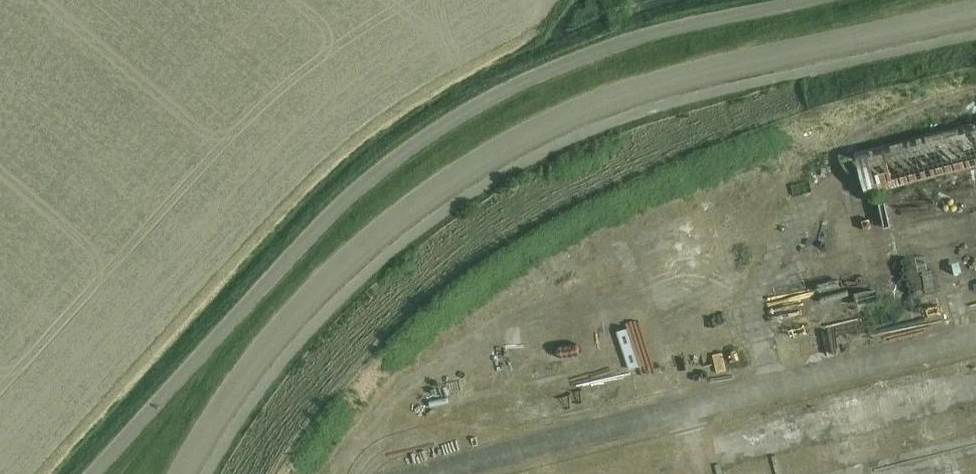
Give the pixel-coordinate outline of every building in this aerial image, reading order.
[(975,166),(975,123),(855,153),(865,193),(975,166)] [(874,247),(885,244),(880,227),(869,230),(874,247)] [(703,335),(707,368),(720,366),(716,334),(703,335)] [(625,369),(603,374),(606,384),(627,379),(625,369)]
